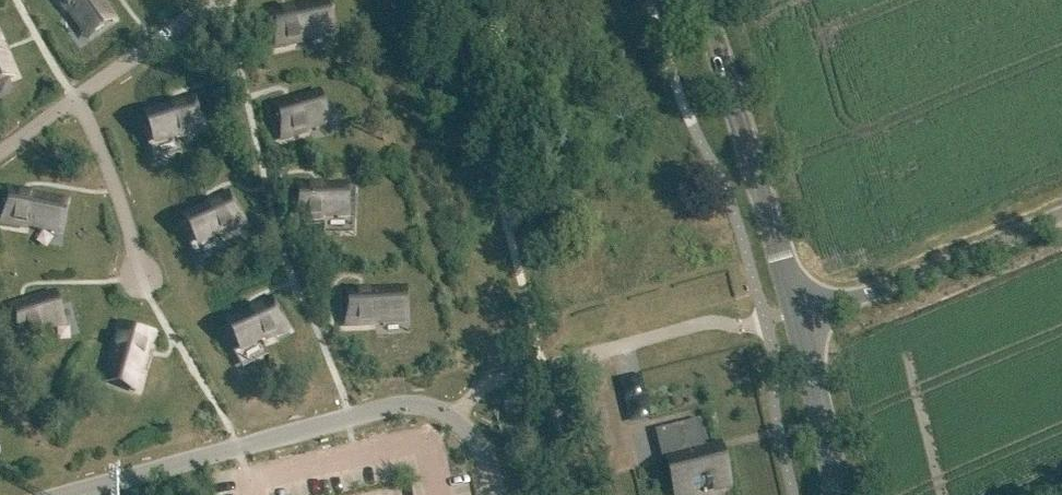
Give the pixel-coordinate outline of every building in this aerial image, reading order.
[(82,31),(108,13),(98,0),(60,0),(82,31)] [(318,5),(268,16),(275,46),(324,36),(318,5)] [(14,77),(0,44),(0,83),(14,77)] [(317,95),(272,108),(281,138),(326,124),(317,95)] [(195,101),(147,118),(150,126),(157,147),(163,145),(166,154),(181,149),(177,140),(205,130),(195,101)] [(347,190),(296,188),(295,218),(346,220),(347,190)] [(57,201),(7,192),(1,222),(51,232),(57,201)] [(230,197),(185,221),(200,248),(205,245),(210,254),(224,246),(219,238),(244,224),(230,197)] [(395,292),(345,294),(346,324),(396,322),(395,292)] [(53,296),(8,310),(17,339),(62,325),(53,296)] [(244,318),(228,327),(243,354),(249,351),(253,359),(267,352),(262,343),(287,329),(272,302),(244,318)] [(152,334),(122,325),(108,374),(138,382),(152,334)] [(720,398),(724,411),(743,404),(739,392),(720,398)] [(699,421),(681,426),(688,456),(668,461),(676,494),(706,488),(707,490),(713,488),(712,486),(725,483),(717,450),(707,452),(699,421)]
